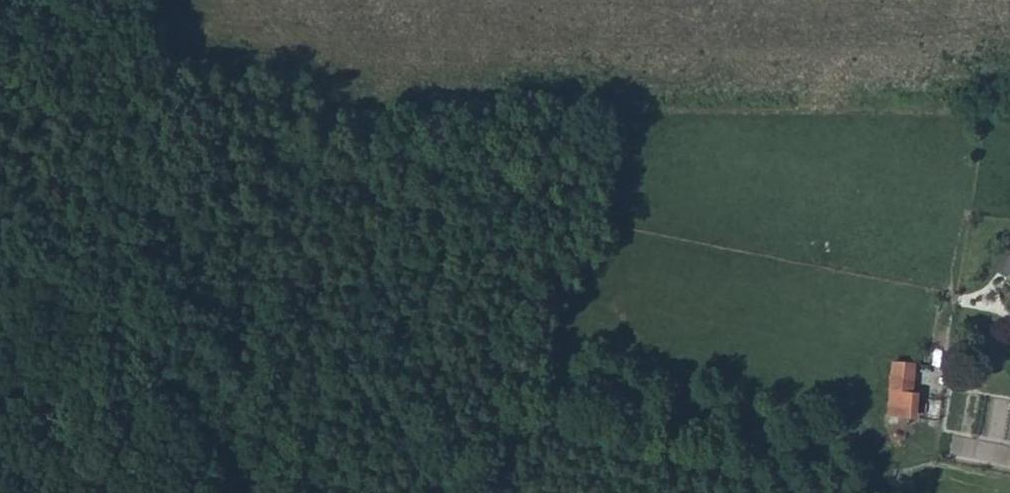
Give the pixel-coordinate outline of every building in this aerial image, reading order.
[(886,357),(881,414),(909,416),(914,360),(886,357)]
